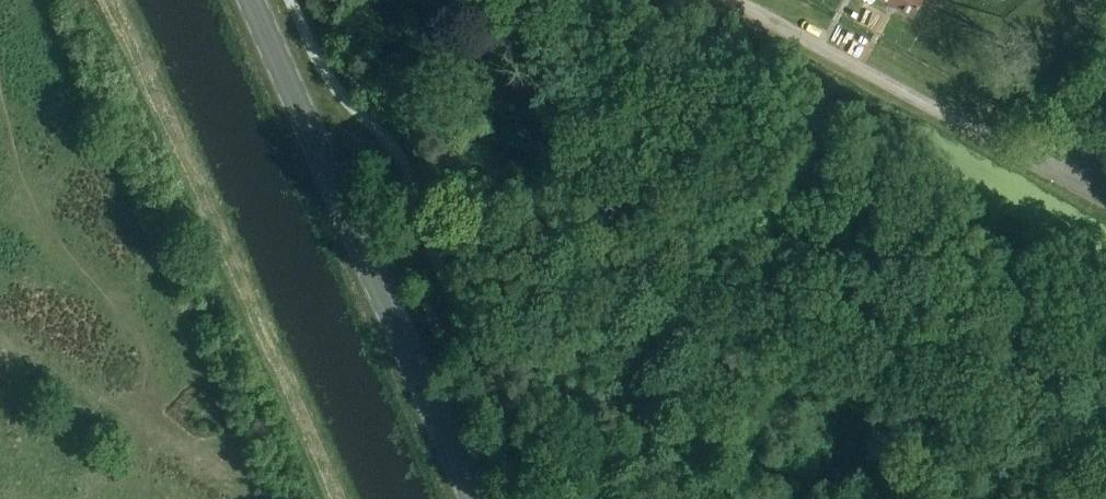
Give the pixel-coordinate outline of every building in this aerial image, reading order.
[(922,0),(883,0),(913,16),(922,0)]
